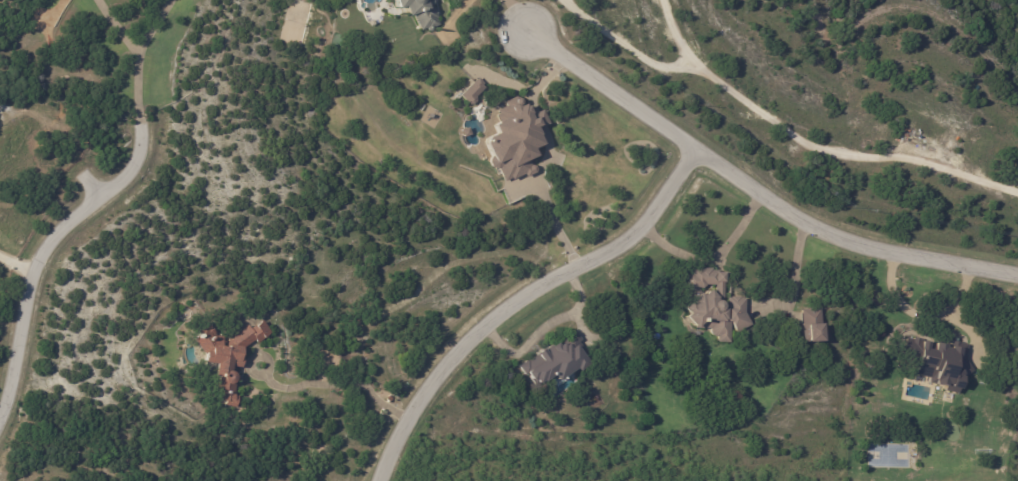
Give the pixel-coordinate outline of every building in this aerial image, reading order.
[(395,7),(393,0),(432,0),(433,3),(432,3),(432,6),(434,5),(437,15),(435,16),(438,23),(432,26),(431,28),(428,29),(426,29),(424,27),(423,25),(416,27),(410,13),(406,14),(402,5),(395,7)] [(469,105),(486,87),(476,78),(459,96),(469,105)] [(534,173),(531,157),(534,157),(532,147),(541,145),(537,127),(547,125),(544,111),(528,114),(524,95),(504,100),(506,107),(496,110),(498,122),(493,124),(496,135),(484,138),(490,169),(497,167),(500,181),(534,173)] [(696,269),(709,270),(709,271),(712,272),(712,274),(721,274),(721,282),(722,282),(720,300),(716,303),(715,310),(724,311),(725,299),(728,299),(728,298),(737,298),(737,299),(743,299),(743,313),(748,325),(733,334),(727,327),(726,344),(713,343),(713,339),(711,339),(707,336),(706,334),(706,330),(689,329),(689,327),(686,330),(675,319),(679,316),(674,310),(683,303),(683,292),(683,276),(689,277),(689,271),(695,271),(695,269),(696,269)] [(801,342),(820,341),(819,309),(800,309),(801,342)] [(257,342),(246,350),(245,370),(236,369),(235,374),(237,375),(239,377),(240,381),(240,383),(238,386),(237,396),(238,396),(238,397),(241,397),(240,409),(229,408),(229,404),(224,403),(225,395),(219,394),(221,379),(219,379),(221,367),(208,365),(210,357),(207,357),(197,341),(205,335),(203,332),(209,327),(211,329),(212,328),(222,342),(227,343),(250,327),(253,330),(258,327),(259,328),(266,322),(274,334),(260,345),(258,341),(257,342)] [(578,335),(582,341),(579,343),(589,356),(586,357),(593,366),(582,373),(580,370),(561,383),(557,377),(547,384),(547,383),(542,386),(538,381),(536,382),(530,375),(527,377),(520,368),(529,361),(535,371),(546,364),(540,356),(547,351),(548,353),(577,334),(578,335)] [(904,335),(910,336),(910,335),(916,336),(915,339),(923,341),(922,347),(928,349),(930,341),(940,343),(939,345),(945,347),(945,344),(950,345),(951,338),(959,340),(958,340),(965,342),(962,356),(970,368),(957,376),(955,382),(954,383),(954,391),(941,388),(942,384),(940,383),(940,384),(928,382),(929,381),(926,381),(927,375),(905,371),(906,363),(903,362),(904,357),(899,356),(899,355),(898,355),(902,335),(904,335)]
